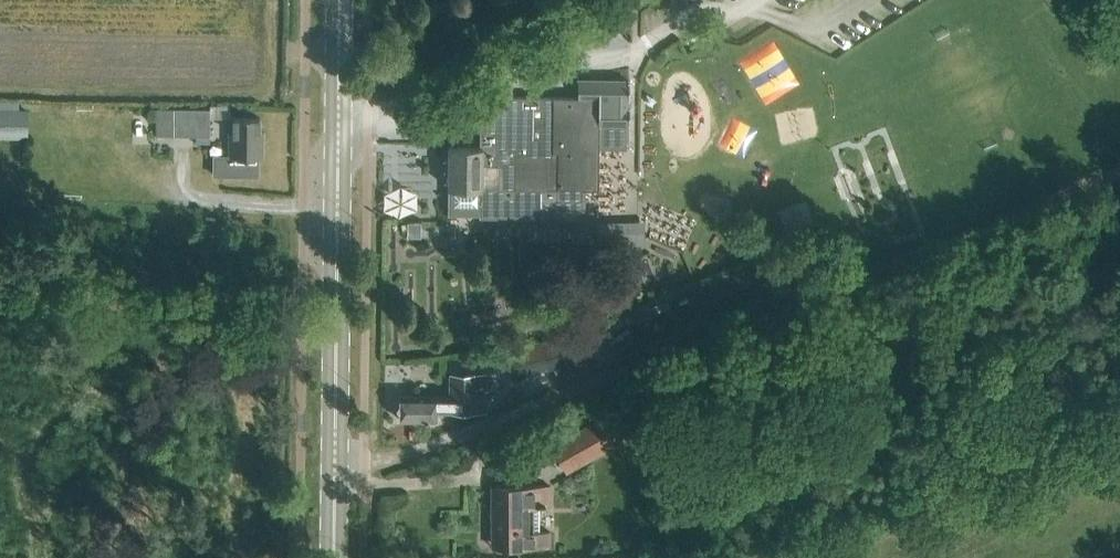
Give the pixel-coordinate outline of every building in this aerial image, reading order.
[(742,55),(763,105),(788,94),(786,88),(797,83),(778,39),(742,55)] [(480,145),(449,145),(448,187),(482,188),(481,214),(583,216),(583,188),(598,188),(599,151),(626,153),(626,129),(629,129),(629,80),(577,79),(577,97),(496,95),(496,107),(481,107),(480,145)] [(157,135),(211,135),(211,108),(157,108),(157,135)] [(28,109),(0,109),(0,138),(28,138),(28,109)] [(230,156),(241,157),(263,157),(263,139),(260,139),(260,117),(230,117),(230,156)] [(729,147),(746,155),(759,129),(742,121),(729,147)] [(411,189),(408,227),(427,228),(430,190),(411,189)] [(433,223),(434,240),(450,239),(449,222),(433,223)] [(637,223),(597,223),(597,245),(637,244),(637,223)] [(566,362),(559,338),(506,353),(512,377),(566,362)] [(437,394),(436,409),(486,410),(486,388),(487,373),(477,373),(473,373),(451,373),(451,394),(437,394)] [(400,394),(400,419),(436,419),(436,409),(437,394),(400,394)] [(598,420),(553,445),(569,472),(613,446),(598,420)] [(508,504),(492,505),(493,527),(498,527),(498,546),(520,546),(550,546),(550,531),(539,531),(540,506),(542,506),(542,509),(546,509),(546,506),(550,506),(550,485),(508,485),(508,504)]
